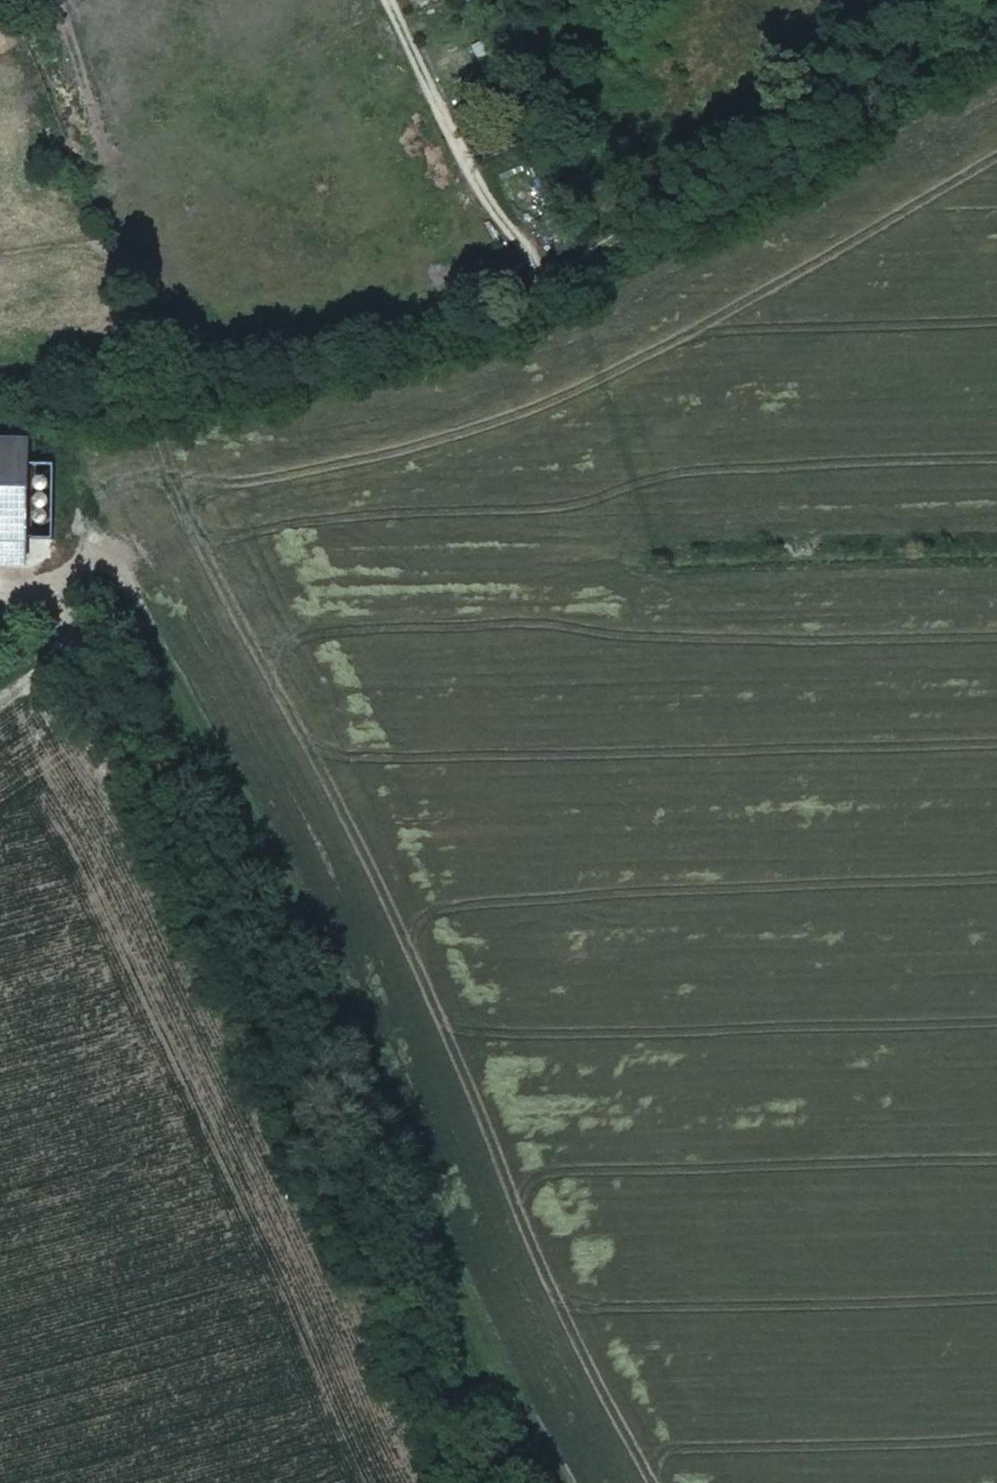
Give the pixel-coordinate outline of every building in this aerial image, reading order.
[(28,573),(28,447),(0,447),(0,571),(28,573)] [(39,498),(42,499),(43,499),(45,499),(47,497),(49,495),(50,492),(49,489),(48,487),(45,485),(44,485),(41,485),(39,486),(37,487),(36,490),(36,493),(37,496),(38,497),(39,498)] [(40,516),(42,517),(43,517),(46,516),(49,514),(49,511),(49,509),(48,506),(46,504),(45,503),(40,503),(37,505),(36,507),(36,508),(36,512),(36,513),(38,515),(40,516)] [(39,533),(42,534),(44,534),(47,532),(48,530),(49,526),(48,524),(47,522),(45,521),(43,520),(40,520),(37,522),(35,525),(35,526),(35,528),(37,532),(39,533)]
